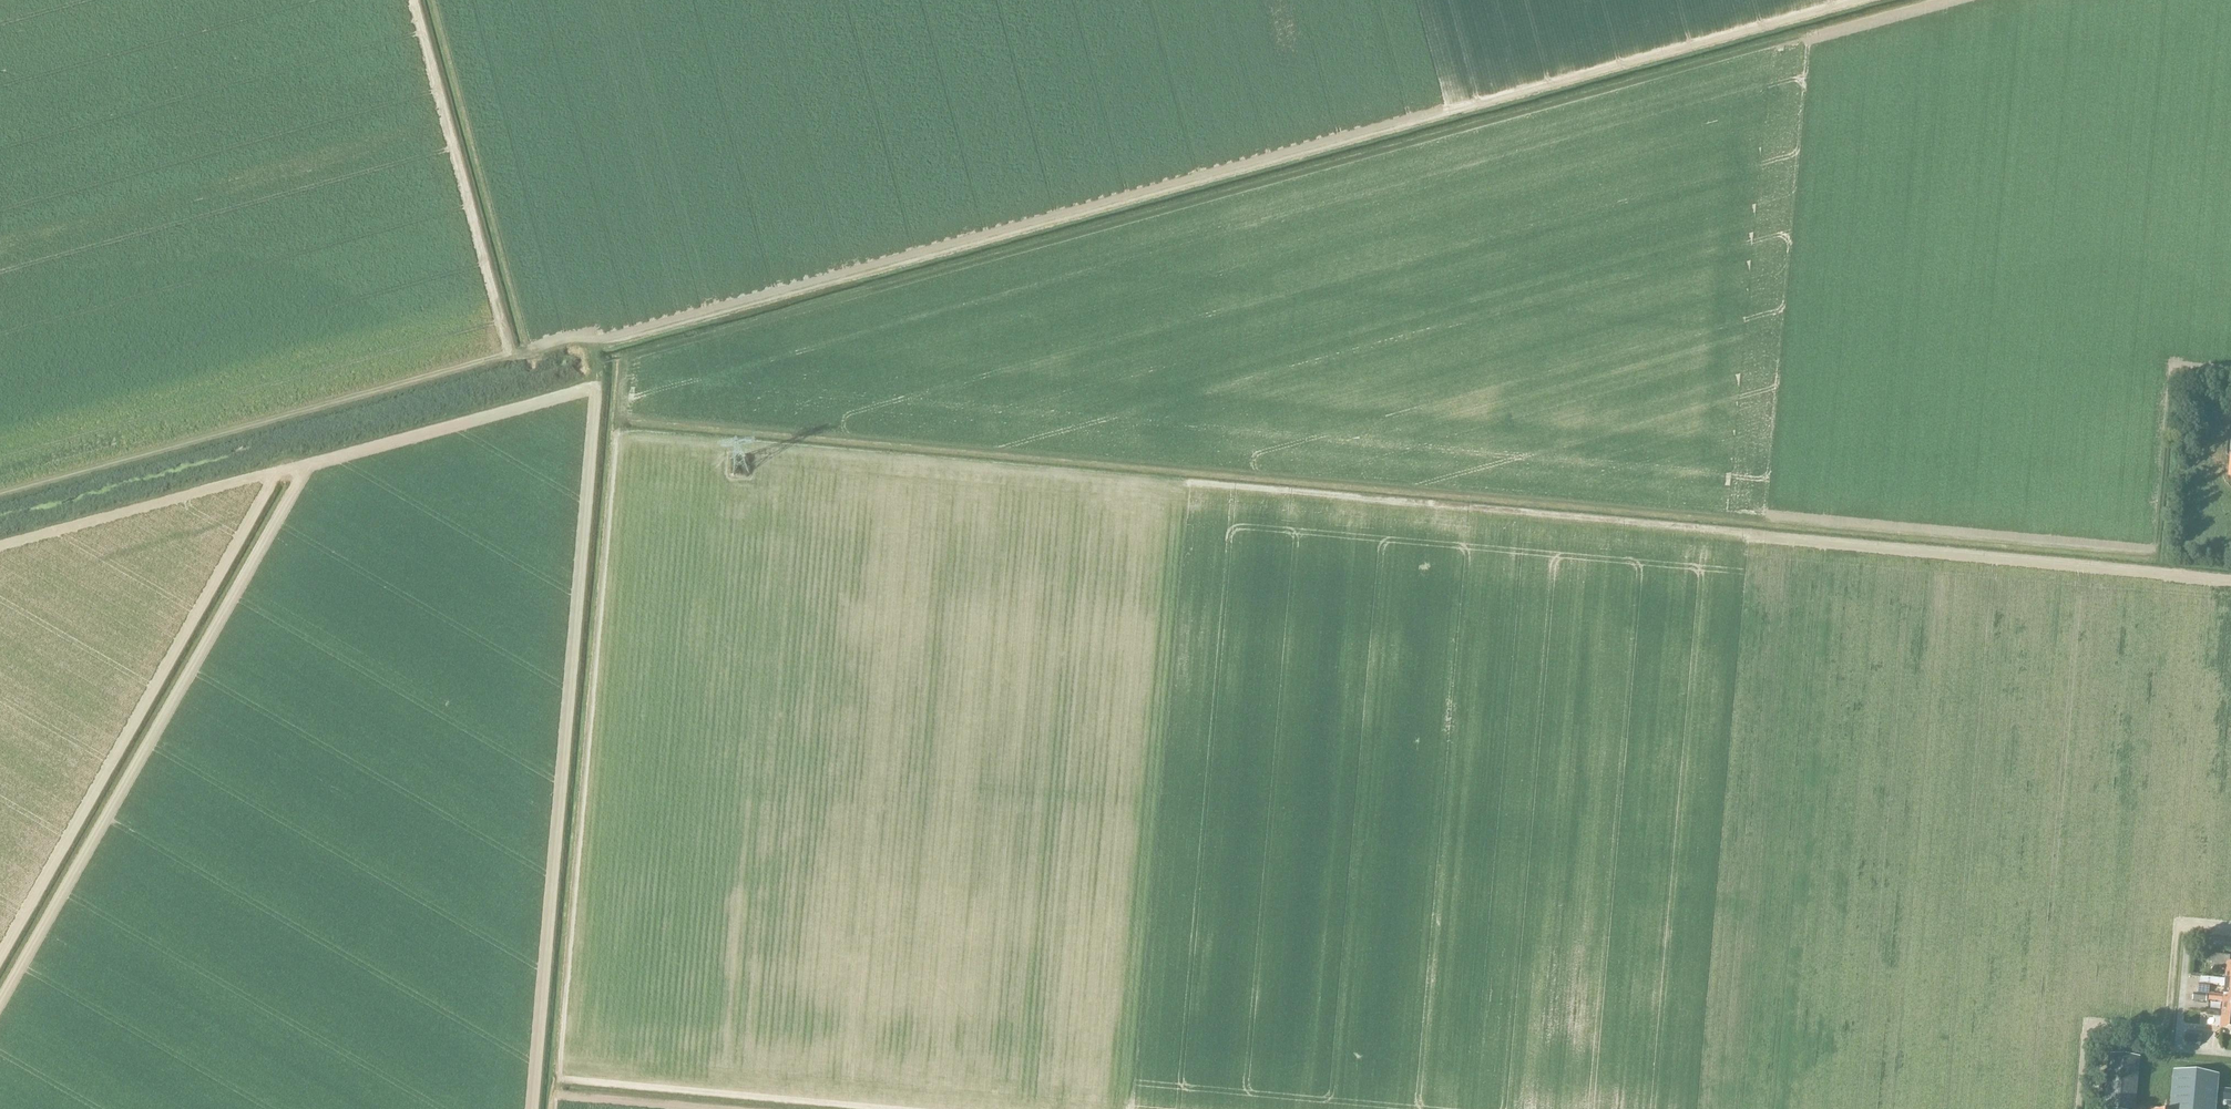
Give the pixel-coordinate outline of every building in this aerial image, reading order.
[(2230,981),(2230,964),(2229,964),(2230,957),(2213,955),(2211,969),(2226,970),(2225,980),(2230,981)] [(2225,980),(2201,978),(2200,984),(2224,986),(2223,996),(2230,997),(2230,981),(2225,980)] [(2211,995),(2200,994),(2200,995),(2193,994),(2192,1001),(2208,1003),(2208,1001),(2223,1002),(2222,1012),(2230,1013),(2230,997),(2223,996),(2211,995)] [(2222,1012),(2207,1011),(2207,1017),(2214,1018),(2214,1017),(2221,1018),(2220,1029),(2230,1030),(2230,1013),(2222,1012)] [(2201,1044),(2202,1032),(2186,1030),(2185,1042),(2201,1044)] [(2110,1055),(2104,1108),(2135,1108),(2141,1059),(2110,1055)] [(2219,1077),(2175,1073),(2171,1108),(2216,1108),(2219,1077)]
